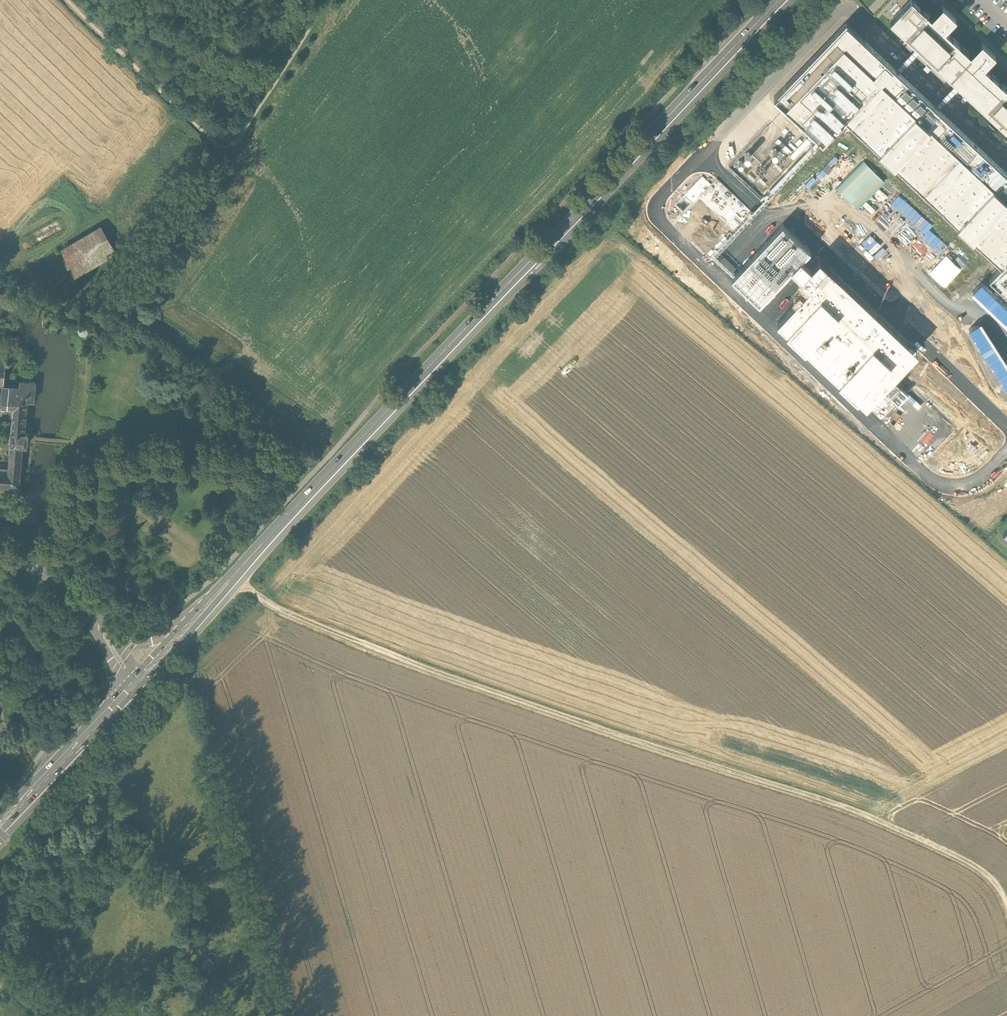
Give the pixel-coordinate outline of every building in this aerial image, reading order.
[(970,54),(945,30),(956,18),(942,5),(931,17),(913,0),(909,0),(890,20),(910,40),(905,46),(944,83),(950,77),(1006,131),(1006,89),(984,67),(992,58),(995,55),(982,42),(970,54)] [(865,40),(866,40),(846,22),(774,98),(822,144),(845,120),(1001,267),(989,280),(1006,296),(1006,174),(865,40)] [(807,140),(790,158),(793,161),(810,144),(807,140)] [(761,166),(755,172),(761,178),(768,172),(761,166)] [(711,186),(702,178),(683,198),(692,206),(711,186)] [(119,252),(102,223),(59,248),(76,277),(119,252)] [(810,251),(783,225),(731,279),(759,305),(792,271),(810,288),(777,322),(866,407),(883,389),(898,403),(908,394),(892,379),(917,352),(820,260),(811,269),(801,260),(810,251)] [(78,333),(80,334),(81,335),(83,336),(84,336),(86,335),(87,334),(88,333),(89,331),(89,330),(88,328),(87,327),(86,326),(85,325),(83,325),(82,325),(80,326),(79,327),(78,329),(78,331),(78,333)] [(38,380),(21,379),(20,384),(5,382),(7,356),(0,356),(0,405),(10,407),(9,416),(13,417),(11,437),(9,469),(0,468),(0,486),(15,488),(16,484),(21,485),(25,444),(29,444),(30,438),(30,431),(26,430),(29,400),(36,401),(36,396),(38,380)]
